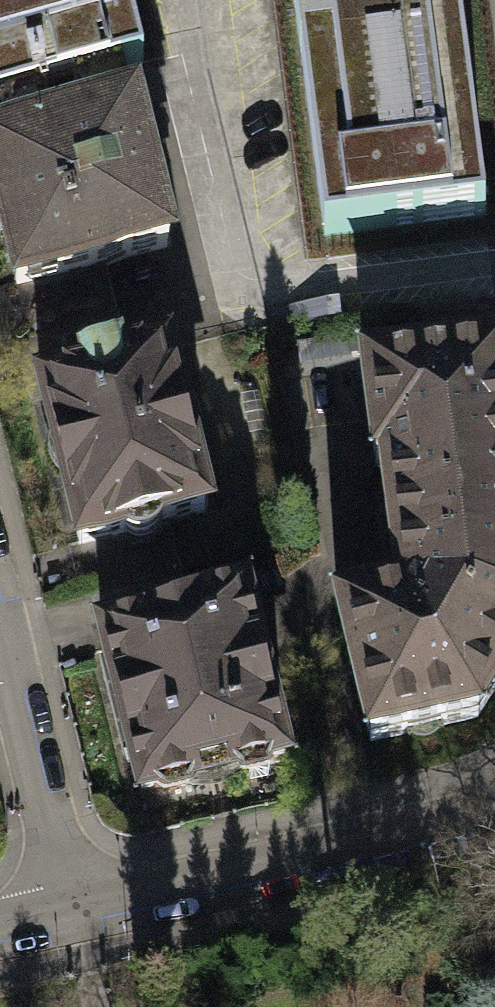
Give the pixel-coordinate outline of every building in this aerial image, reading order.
[(116,64),(133,62),(118,0),(0,0),(0,92),(116,64)] [(312,233),(479,213),(452,0),(283,0),(312,233)] [(0,92),(0,258),(6,282),(160,245),(116,64),(0,92)] [(162,348),(31,381),(72,544),(203,511),(162,348)] [(396,594),(494,605),(494,358),(494,350),(357,366),(396,594)] [(235,589),(91,625),(134,796),(279,760),(235,589)] [(494,667),(494,605),(396,594),(329,608),(360,740),(466,717),(494,667)]
